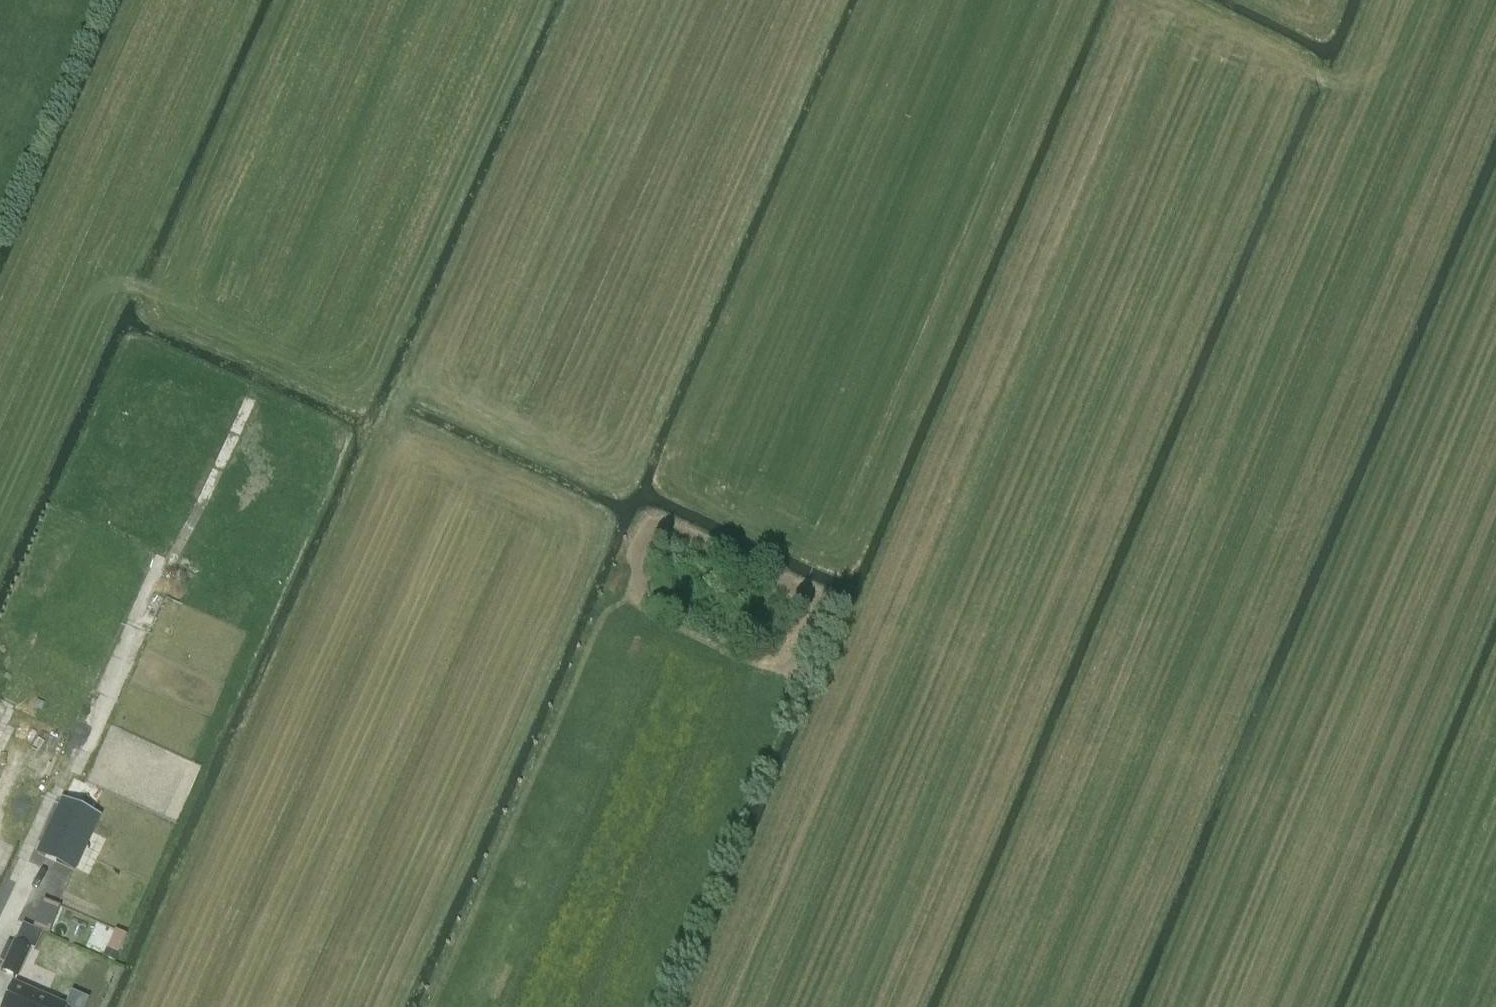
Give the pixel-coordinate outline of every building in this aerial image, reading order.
[(63,799),(38,854),(68,868),(74,870),(99,816),(76,806),(63,799)] [(17,977),(30,950),(15,943),(3,970),(17,977)] [(107,949),(103,957),(115,963),(119,954),(107,949)] [(66,1006),(14,983),(3,1006),(65,1006),(66,1006)]
